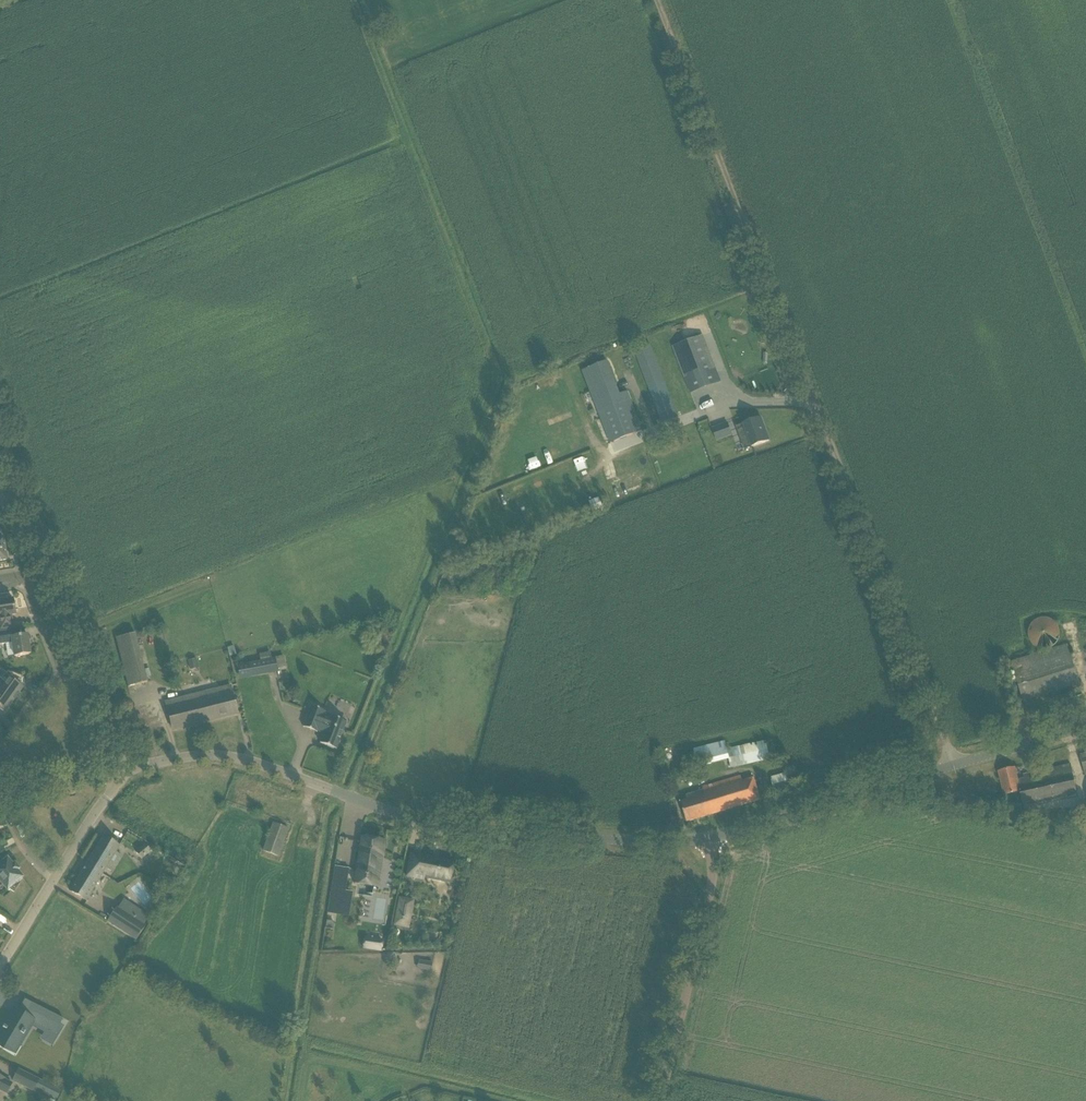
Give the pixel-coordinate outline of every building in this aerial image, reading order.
[(702,336),(673,347),(687,383),(717,372),(702,336)] [(607,361),(582,371),(600,419),(604,429),(609,440),(610,443),(643,431),(628,391),(620,394),(607,361)] [(738,427),(746,449),(769,441),(761,418),(738,427)] [(728,424),(713,429),(717,441),(732,435),(728,424)] [(579,469),(589,465),(584,455),(574,459),(579,469)] [(0,630),(13,628),(11,615),(15,615),(13,599),(3,601),(3,599),(0,600),(0,628),(0,630)] [(1041,649),(1045,649),(1049,649),(1054,646),(1057,643),(1059,639),(1060,635),(1060,631),(1058,627),(1056,624),(1053,621),(1050,619),(1047,618),(1042,618),(1039,619),(1035,621),(1032,624),(1030,628),(1029,632),(1028,635),(1030,640),(1032,644),(1037,648),(1041,649)] [(14,657),(31,654),(27,635),(22,636),(21,629),(0,632),(0,645),(6,644),(12,643),(14,657)] [(116,638),(128,687),(147,682),(135,633),(116,638)] [(1011,663),(1023,701),(1079,683),(1068,645),(1022,659),(1011,663)] [(196,659),(188,660),(189,667),(198,665),(196,659)] [(249,664),(252,677),(278,672),(275,659),(249,664)] [(5,713),(15,699),(16,700),(19,695),(18,695),(23,688),(16,683),(21,676),(23,677),(23,676),(8,671),(6,673),(2,670),(0,674),(0,678),(2,679),(6,683),(0,692),(0,709),(5,713)] [(165,702),(172,730),(237,713),(235,703),(230,686),(217,689),(219,697),(208,700),(206,692),(165,702)] [(320,743),(336,750),(346,723),(324,715),(325,712),(311,706),(303,727),(317,732),(319,728),(325,730),(320,743)] [(729,759),(731,768),(770,759),(769,755),(776,753),(774,743),(766,745),(765,741),(726,750),(724,741),(700,747),(701,751),(694,753),(697,767),(729,759)] [(1015,768),(999,772),(1004,796),(1020,792),(1023,804),(1036,801),(1077,791),(1071,764),(1023,775),(1024,780),(1018,781),(1015,768)] [(681,802),(687,822),(761,800),(754,778),(743,781),(741,776),(703,788),(703,790),(686,795),(688,800),(681,802)] [(263,851),(278,857),(288,829),(273,824),(263,851)] [(104,837),(70,891),(86,901),(119,846),(104,837)] [(362,837),(354,885),(378,889),(386,841),(362,837)] [(136,853),(142,859),(151,852),(145,845),(136,853)] [(411,854),(406,877),(424,880),(424,879),(449,884),(454,862),(411,854)] [(14,892),(20,884),(18,882),(23,878),(17,871),(19,870),(15,865),(13,866),(7,859),(4,862),(0,857),(0,881),(8,891),(9,889),(14,892)] [(327,912),(349,916),(353,891),(346,890),(349,868),(334,865),(327,912)] [(413,901),(400,898),(394,925),(408,928),(413,901)] [(377,918),(382,919),(386,901),(377,899),(374,910),(373,914),(378,915),(377,918)] [(118,906),(107,922),(136,940),(146,925),(147,925),(145,923),(128,913),(132,905),(124,900),(119,907),(118,906)] [(326,921),(325,929),(333,930),(334,922),(326,921)] [(364,938),(362,949),(380,952),(382,941),(364,938)] [(431,971),(433,962),(418,960),(417,969),(431,971)] [(0,1035),(0,1044),(15,1053),(20,1044),(17,1042),(21,1034),(23,1035),(25,1032),(23,1031),(30,1019),(54,1034),(55,1033),(60,1024),(63,1019),(32,1003),(31,1003),(24,1015),(18,1011),(15,1009),(5,1027),(4,1027),(3,1029),(0,1035)] [(12,1081),(34,1092),(39,1080),(18,1070),(12,1081)] [(7,1095),(9,1090),(12,1084),(4,1080),(5,1079),(0,1077),(0,1092),(7,1095)] [(42,1100),(49,1100),(51,1098),(41,1093),(37,1100),(39,1100),(41,1100),(42,1100)]
